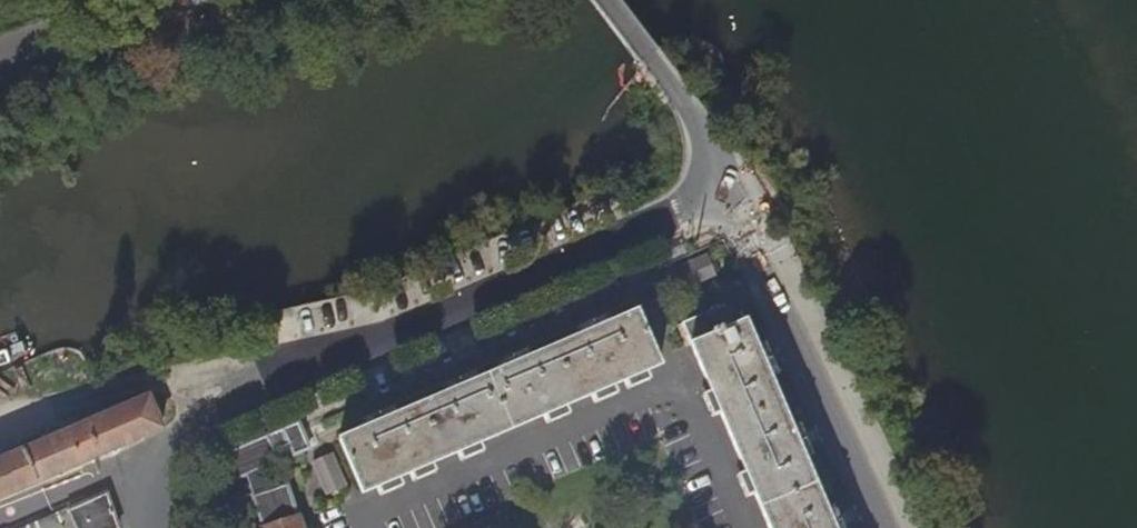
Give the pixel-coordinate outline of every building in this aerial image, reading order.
[(673,327),(759,527),(829,527),(732,300),(673,327)] [(627,314),(335,443),(360,501),(651,371),(627,314)] [(147,397),(0,462),(0,498),(90,459),(159,428),(147,397)] [(261,437),(213,458),(222,481),(270,462),(281,458),(291,455),(303,450),(298,435),(294,423),(279,429),(261,437)] [(319,458),(307,463),(322,497),(333,492),(319,458)] [(283,488),(251,500),(261,527),(298,527),(283,488)] [(104,495),(64,509),(66,512),(28,527),(67,527),(71,526),(72,527),(115,527),(104,495)]
